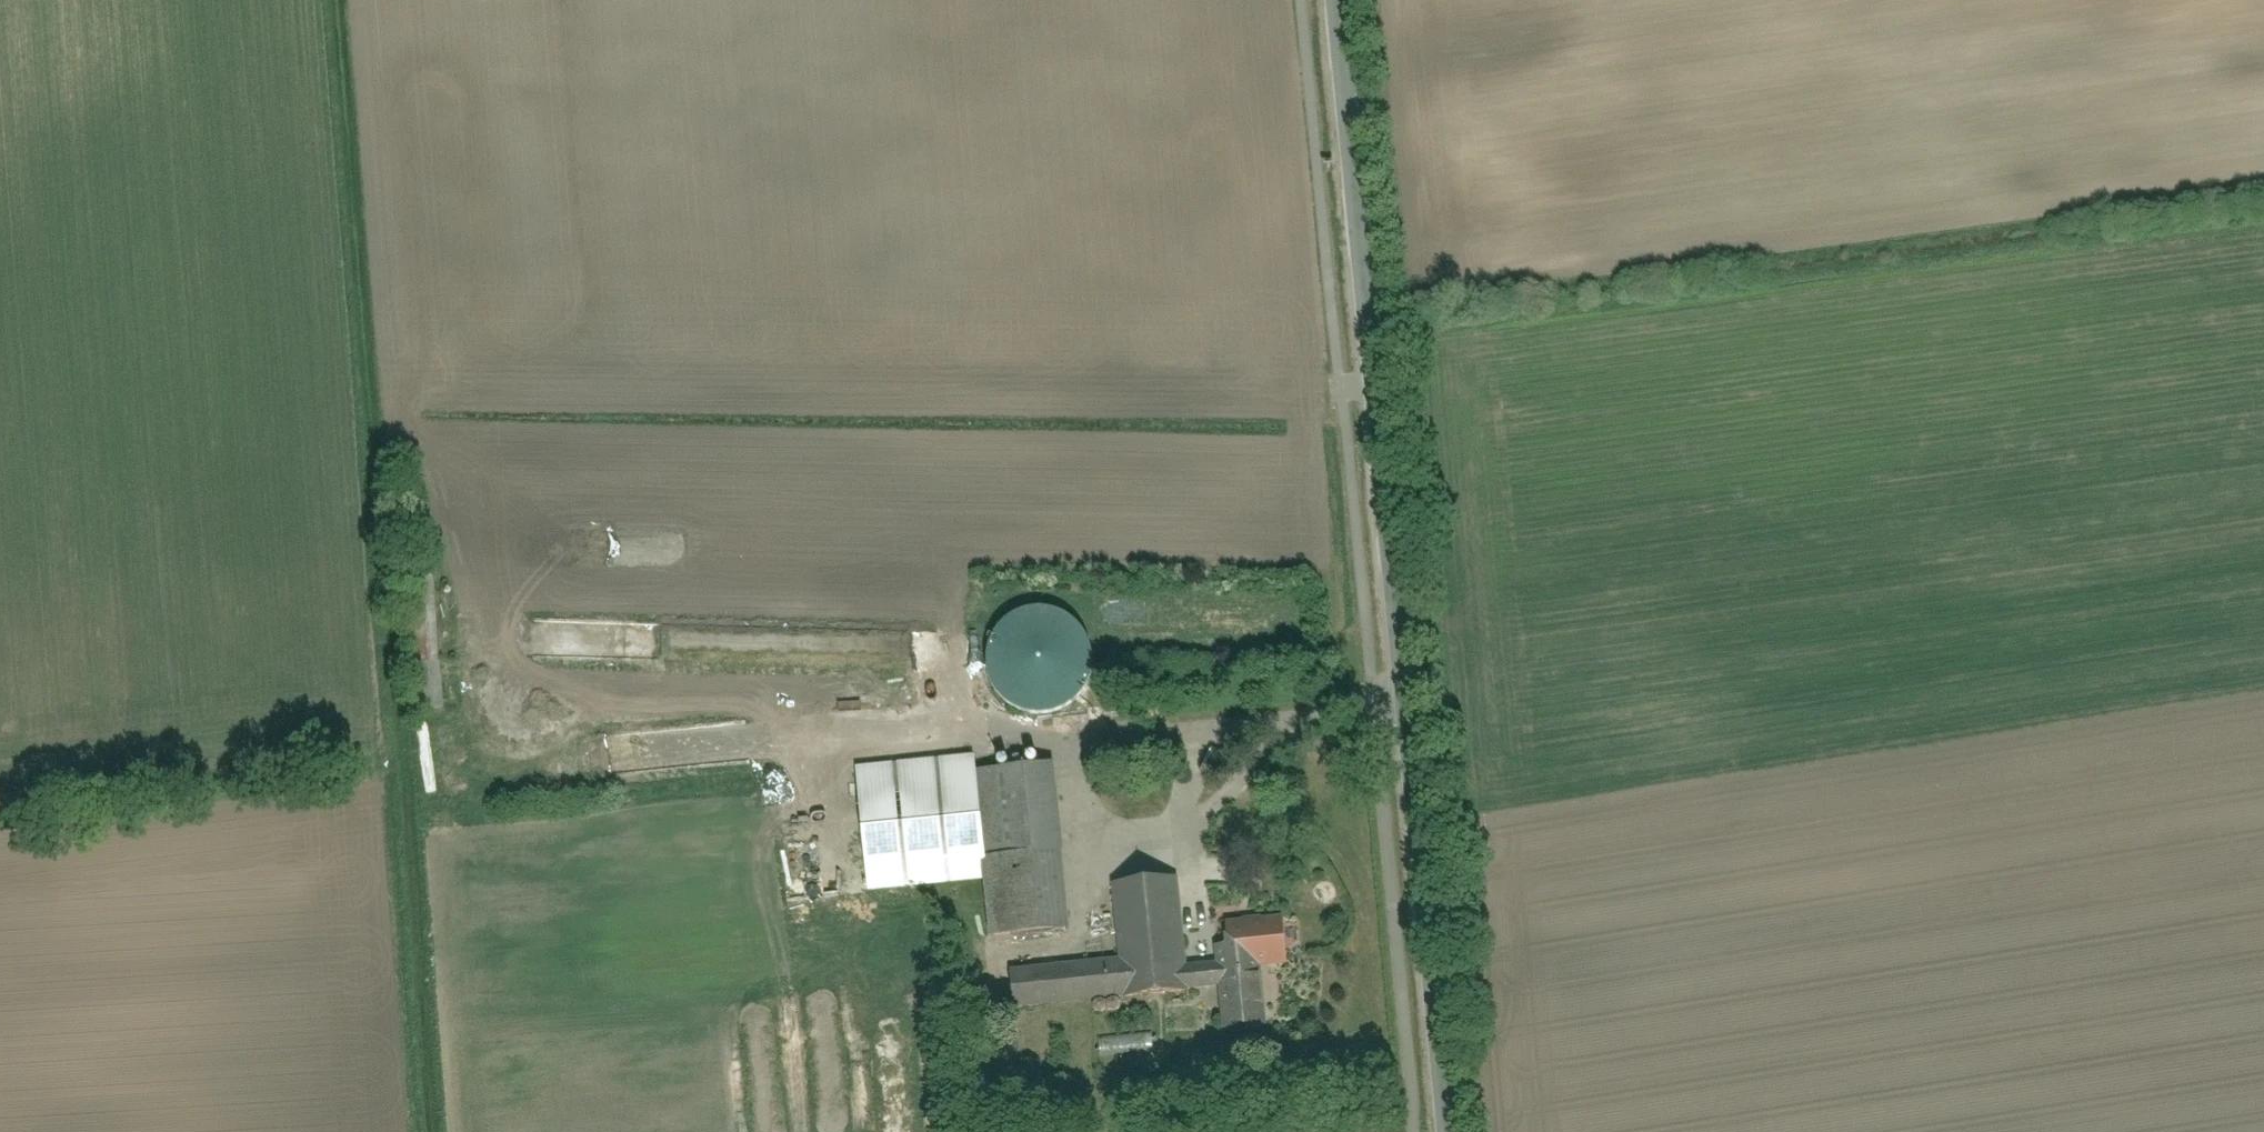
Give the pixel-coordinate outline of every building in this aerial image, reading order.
[(988,701),(990,714),(1001,728),(1024,734),(1036,731),(1045,723),(1053,705),(1052,693),(1046,681),(1033,671),(1016,669),(1003,674),(992,686),(988,701)] [(849,769),(860,890),(974,880),(964,759),(849,769)] [(985,937),(1065,931),(1052,765),(972,771),(985,937)] [(1131,992),(1185,988),(1206,987),(1209,1029),(1264,1025),(1260,969),(1275,968),(1272,918),(1230,921),(1231,943),(1202,945),(1203,958),(1182,959),(1177,881),(1109,885),(1114,958),(1003,965),(1006,1009),(1132,1001),(1131,992)]
